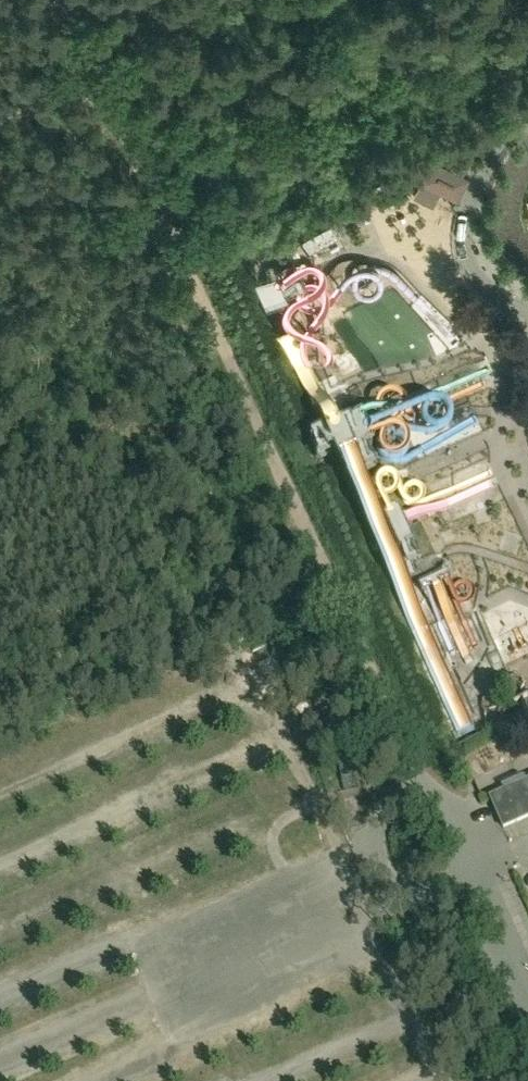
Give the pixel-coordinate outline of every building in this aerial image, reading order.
[(427,171),(420,184),(459,203),(470,179),(463,175),(432,160),(427,171)] [(258,265),(268,262),(261,243),(251,247),(258,265)] [(275,268),(253,278),(265,301),(287,292),(286,290),(289,289),(304,280),(300,273),(299,270),(280,279),(278,273),(275,268)] [(358,358),(345,366),(353,382),(367,374),(358,358)] [(323,424),(334,421),(329,404),(318,408),(323,424)] [(332,442),(326,445),(337,470),(345,467),(356,462),(364,480),(370,478),(377,475),(369,458),(373,456),(371,452),(368,445),(363,434),(361,430),(336,441),(332,442)] [(508,698),(514,712),(520,710),(521,709),(526,723),(527,722),(527,695),(526,695),(523,696),(523,691),(521,686),(518,683),(513,682),(509,684),(506,688),(506,692),(508,698)] [(489,799),(502,830),(527,819),(527,782),(489,799)]
